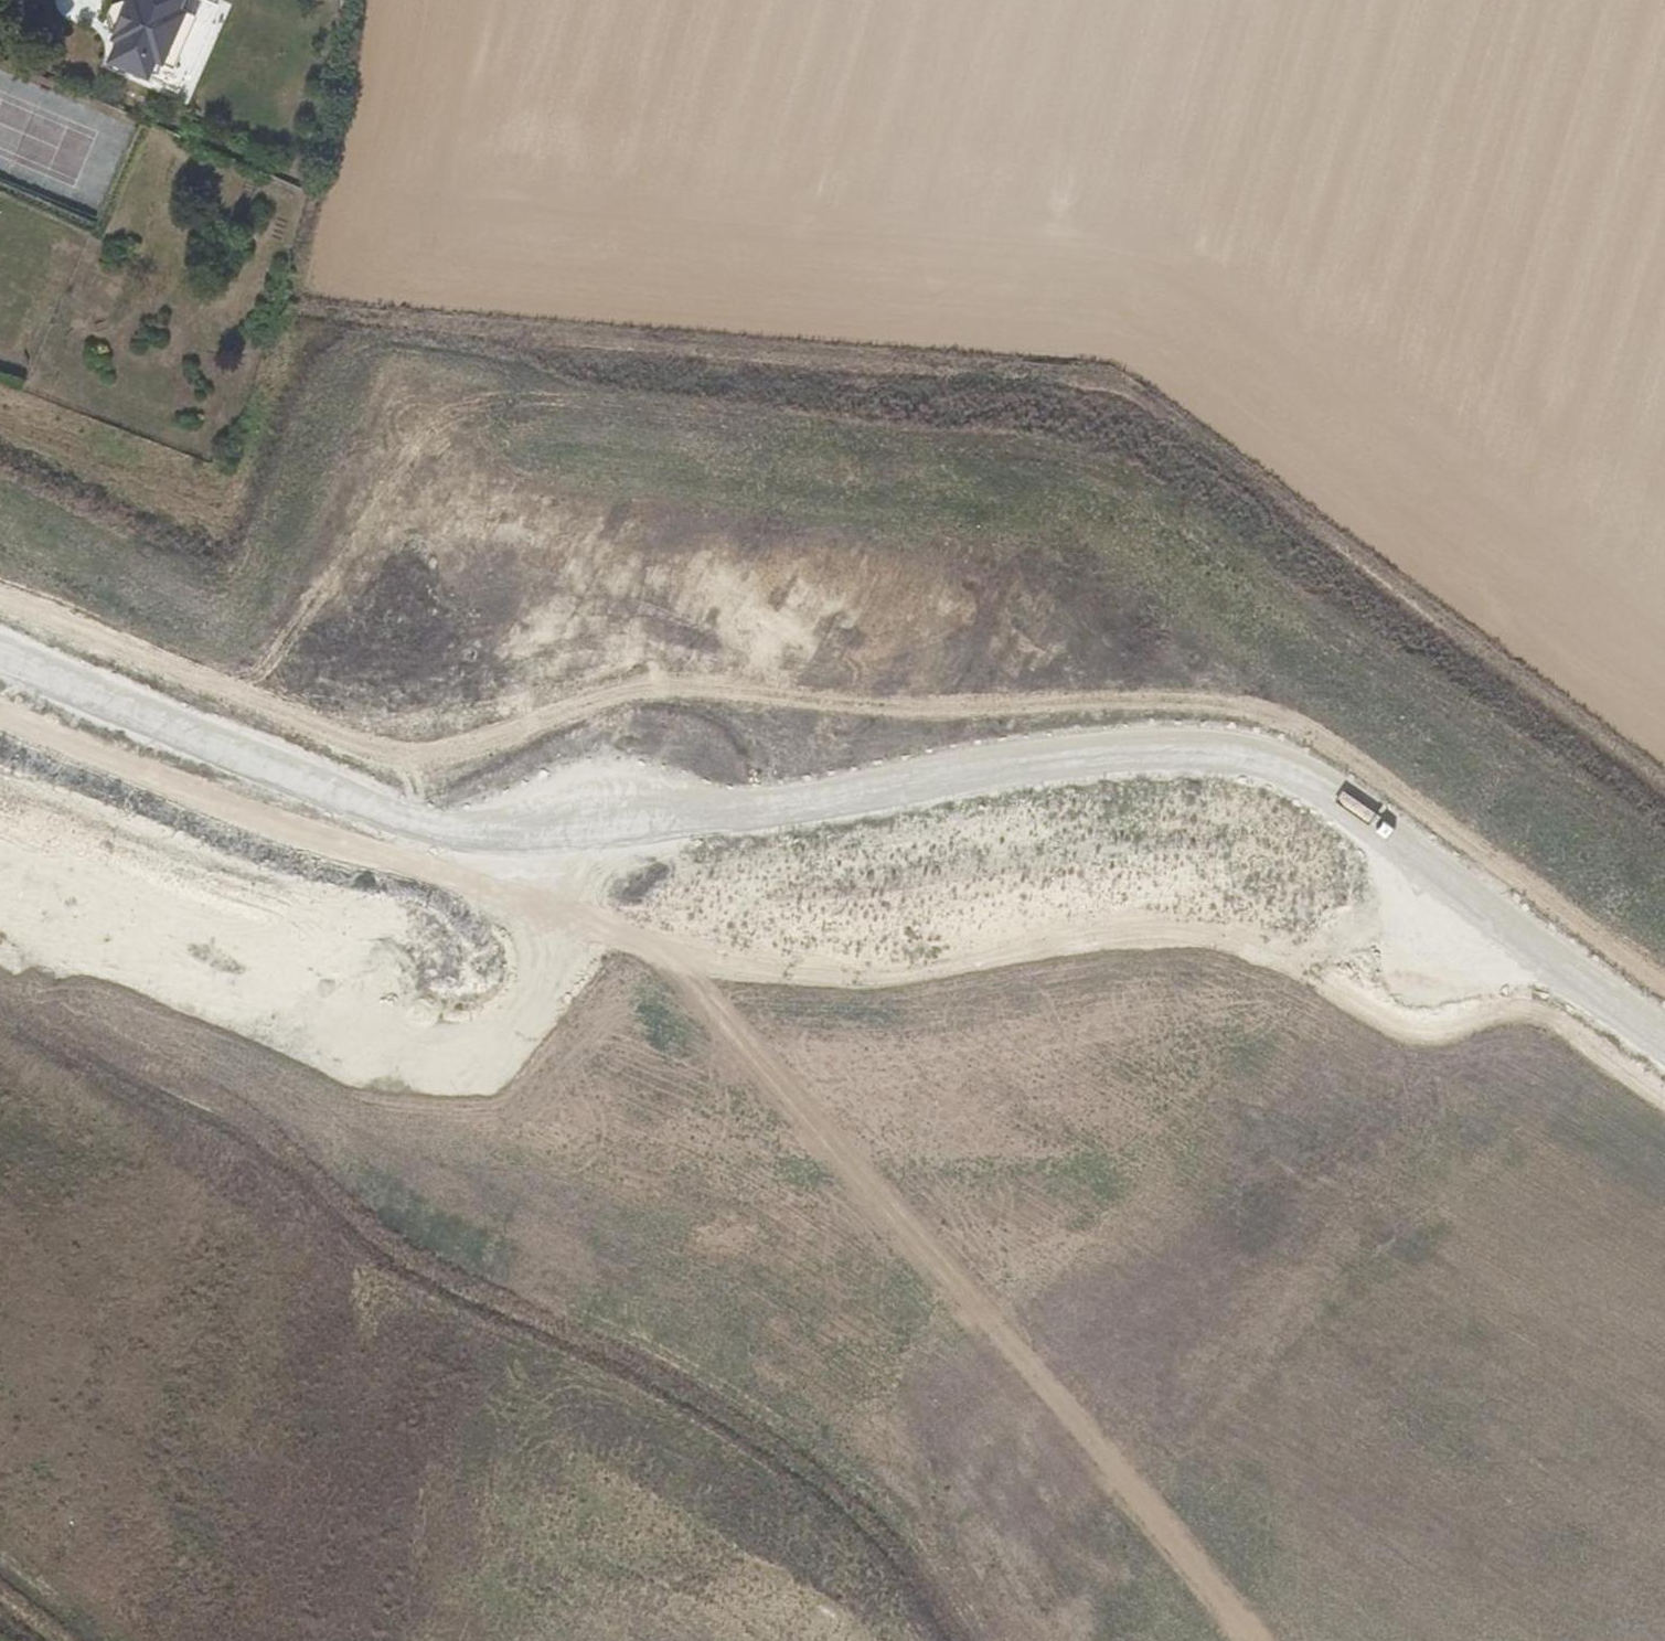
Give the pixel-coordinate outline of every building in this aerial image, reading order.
[(106,53),(157,79),(197,0),(125,0),(115,18),(122,22),(106,53)]
